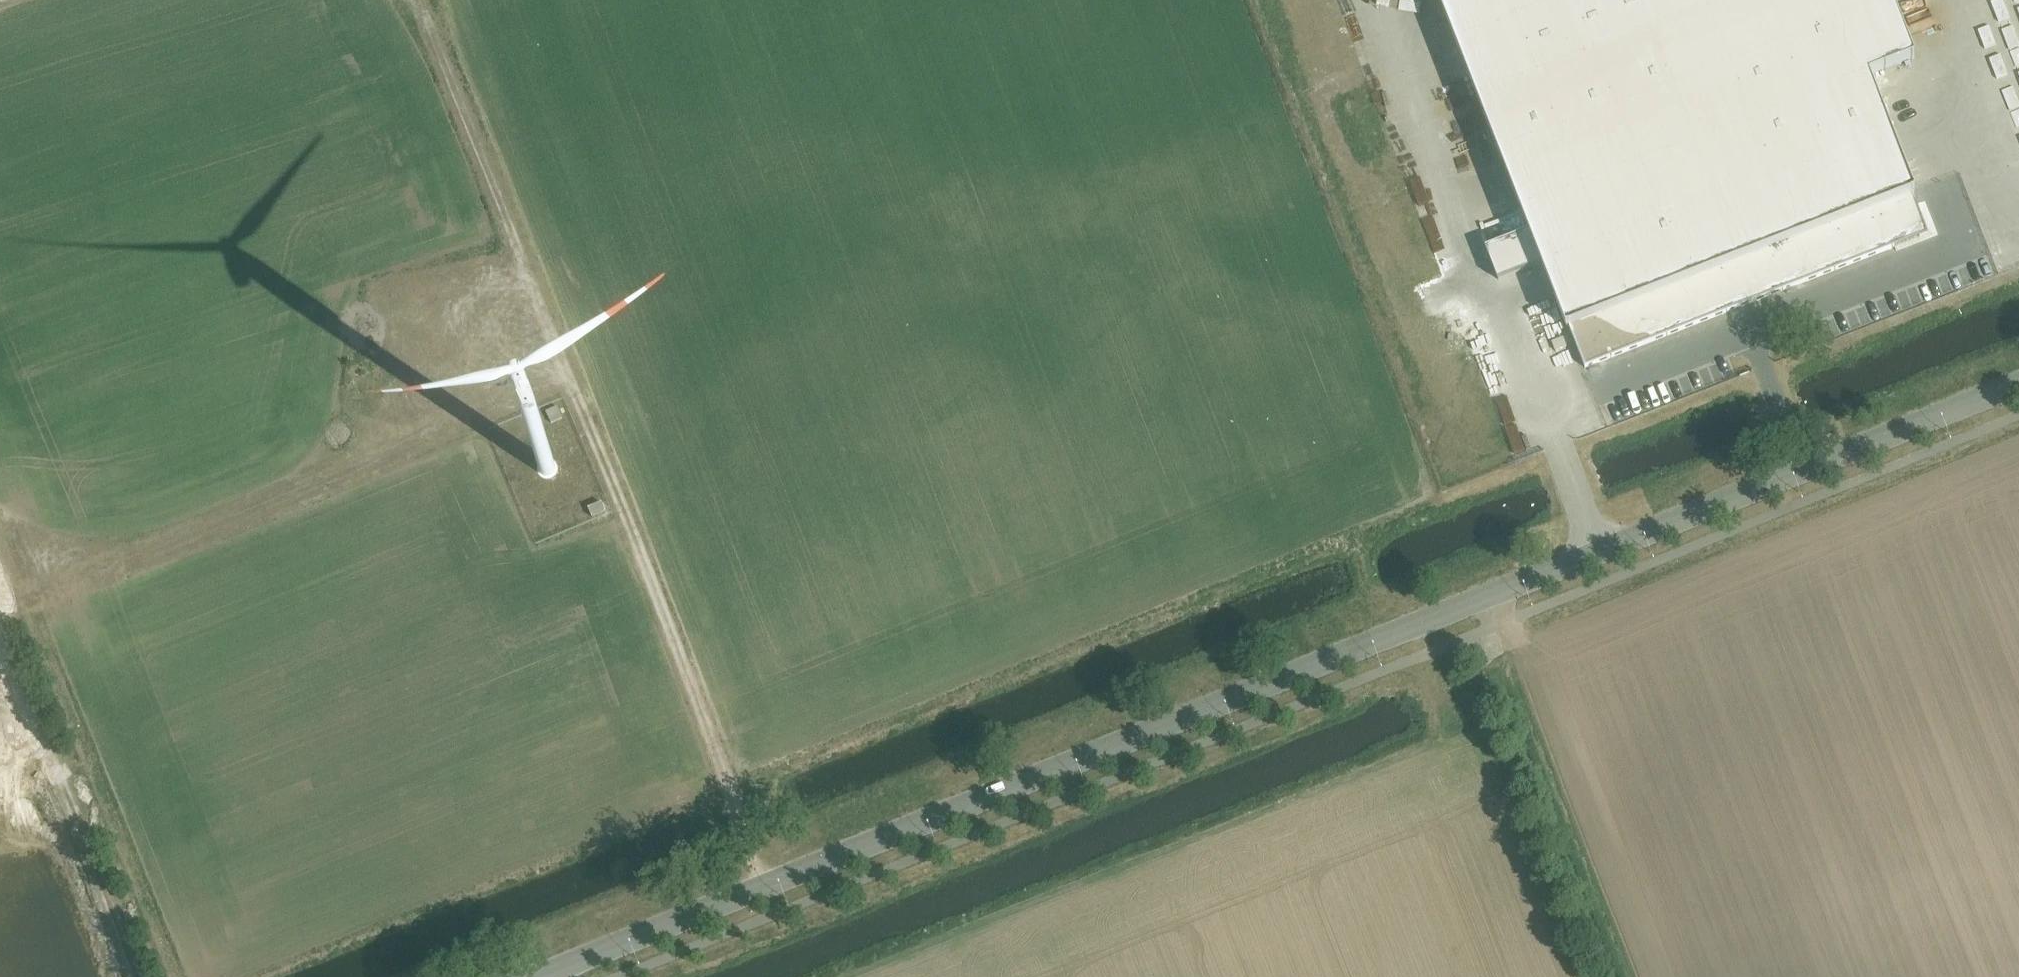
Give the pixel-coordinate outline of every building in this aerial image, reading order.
[(1575,325),(1917,190),(1869,72),(1925,50),(1905,0),(1446,0),(1575,325)]
